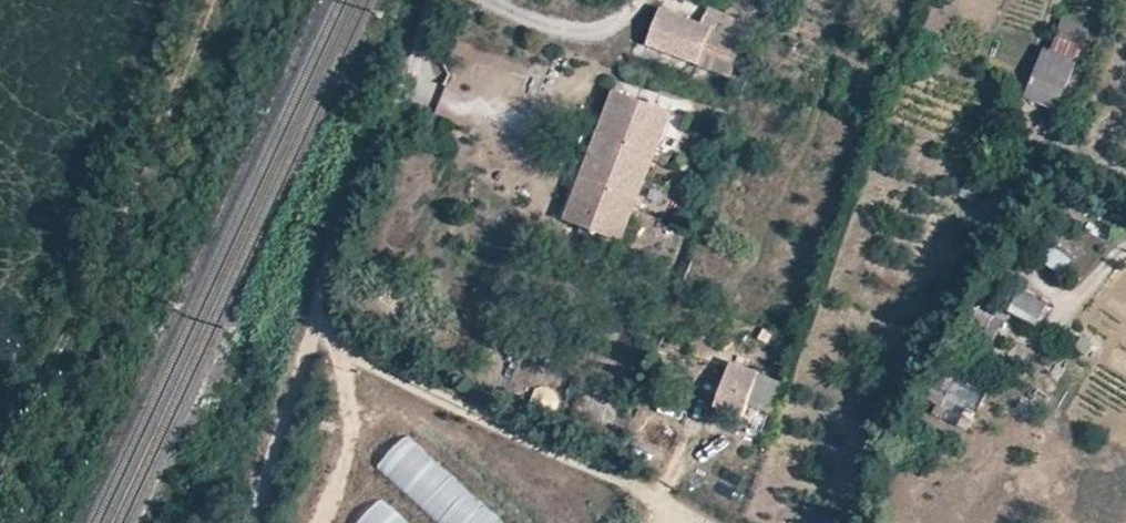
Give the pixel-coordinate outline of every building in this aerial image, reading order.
[(644,44),(696,65),(710,28),(659,8),(644,44)] [(1055,40),(1049,55),(1073,66),(1079,51),(1055,40)] [(1062,93),(1073,66),(1049,55),(1043,53),(1032,80),(1035,81),(1060,91),(1062,93)] [(1051,111),(1060,91),(1035,81),(1028,100),(1051,111)] [(595,131),(578,172),(605,183),(640,99),(613,88),(595,131)] [(668,111),(640,99),(605,183),(578,172),(559,217),(586,228),(614,240),(668,111)] [(1020,290),(1010,312),(1039,326),(1050,303),(1020,290)] [(731,357),(716,401),(744,411),(760,368),(731,357)] [(404,436),(377,468),(440,522),(504,522),(404,436)] [(380,499),(358,522),(405,522),(380,499)]
